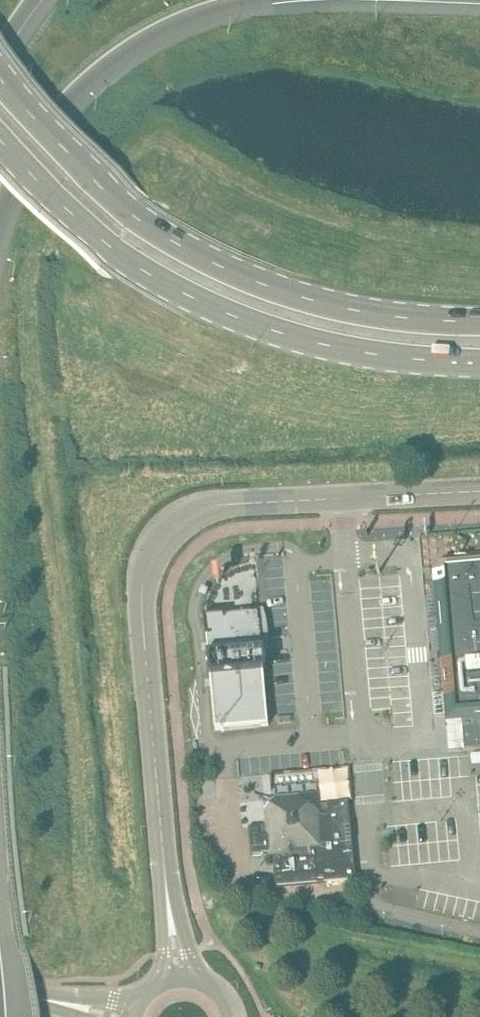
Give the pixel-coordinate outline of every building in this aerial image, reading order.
[(238,588),(250,575),(237,562),(225,575),(238,588)] [(479,711),(479,562),(439,565),(451,714),(479,711)] [(228,601),(228,587),(209,587),(209,600),(228,601)] [(211,677),(211,682),(210,682),(210,688),(212,688),(216,730),(269,725),(264,673),(268,672),(266,650),(261,651),(259,651),(254,645),(257,643),(259,641),(260,639),(260,636),(259,619),(259,613),(226,617),(226,615),(204,616),(205,624),(207,624),(207,637),(208,646),(207,646),(207,652),(209,652),(209,655),(208,656),(210,677),(211,677)] [(323,865),(324,869),(325,883),(356,880),(349,801),(328,803),(328,806),(321,807),(320,795),(275,798),(265,810),(267,828),(260,829),(259,828),(251,829),(253,855),(262,854),(262,853),(269,852),(269,855),(278,854),(279,862),(276,862),(278,887),(318,883),(316,866),(323,865)] [(328,907),(330,918),(340,917),(339,906),(328,907)]
